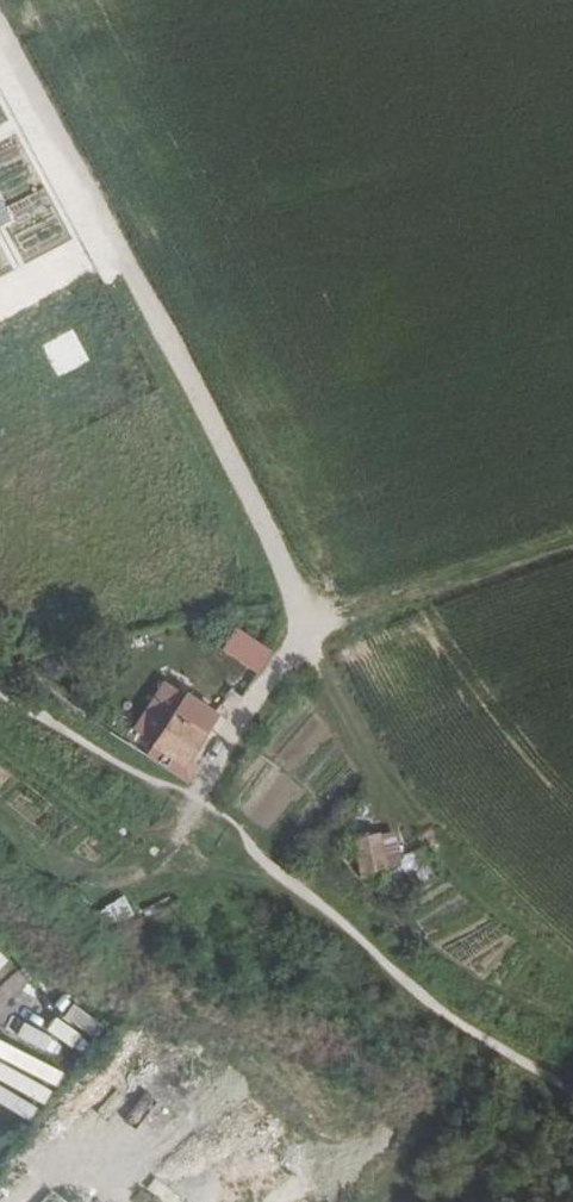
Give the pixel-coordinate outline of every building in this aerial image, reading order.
[(235,626),(220,649),(259,673),(273,650),(235,626)] [(192,678),(169,665),(140,713),(160,726),(171,733),(190,745),(193,741),(206,721),(209,716),(208,715),(217,702),(188,684),(192,678)] [(206,721),(193,741),(201,746),(214,726),(206,721)] [(160,726),(155,733),(166,740),(171,733),(160,726)] [(386,820),(363,822),(367,857),(390,854),(386,820)]
